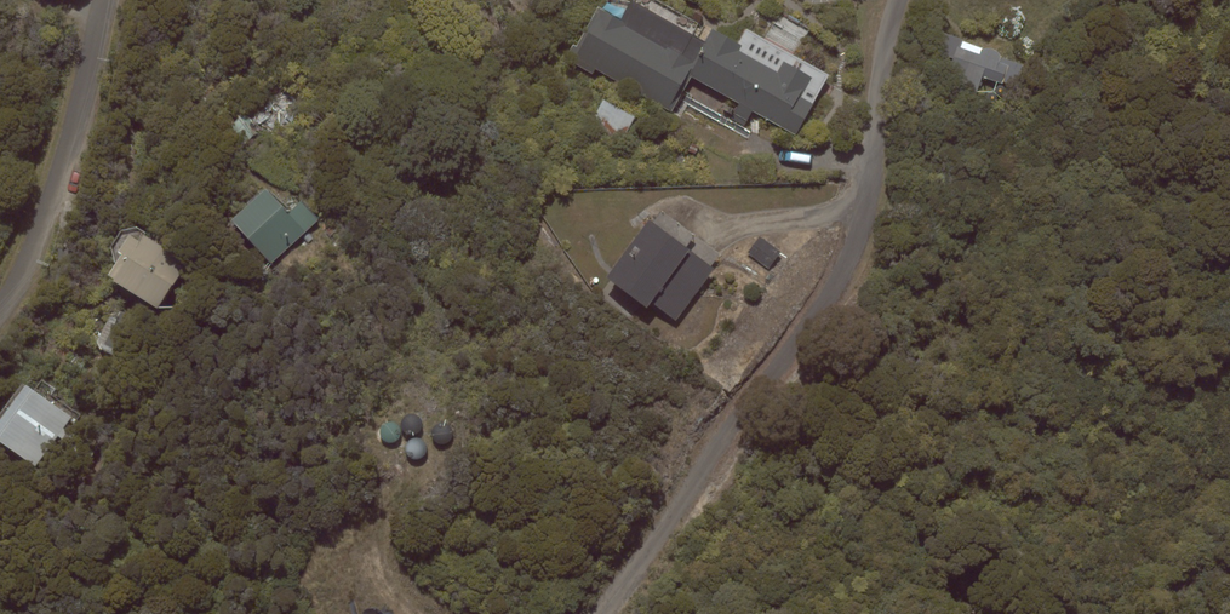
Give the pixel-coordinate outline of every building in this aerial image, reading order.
[(705,42),(632,1),(622,19),(599,7),(577,46),(573,44),(565,59),(593,75),(595,70),(671,111),(691,76),(741,103),(732,119),(744,126),(752,111),(796,136),(830,76),(746,29),(738,43),(712,29),(705,42)] [(975,99),(982,77),(1002,84),(1003,82),(1018,87),(1025,65),(1001,57),(1001,55),(999,53),(996,51),(992,49),(987,49),(985,49),(982,49),(963,42),(963,40),(943,32),(935,52),(953,59),(943,86),(975,99)] [(636,117),(603,99),(583,137),(615,154),(636,117)] [(265,186),(229,219),(271,264),(318,220),(300,201),(289,211),(265,186)] [(652,222),(649,219),(606,277),(647,308),(651,302),(676,321),(715,269),(711,266),(720,254),(661,210),(652,222)] [(114,279),(113,280),(157,309),(189,260),(136,227),(121,230),(110,247),(115,264),(108,275),(114,279)] [(747,253),(768,269),(781,252),(759,236),(747,253)] [(22,382),(0,412),(0,442),(35,467),(57,436),(62,439),(68,431),(63,428),(71,417),(22,382)]
